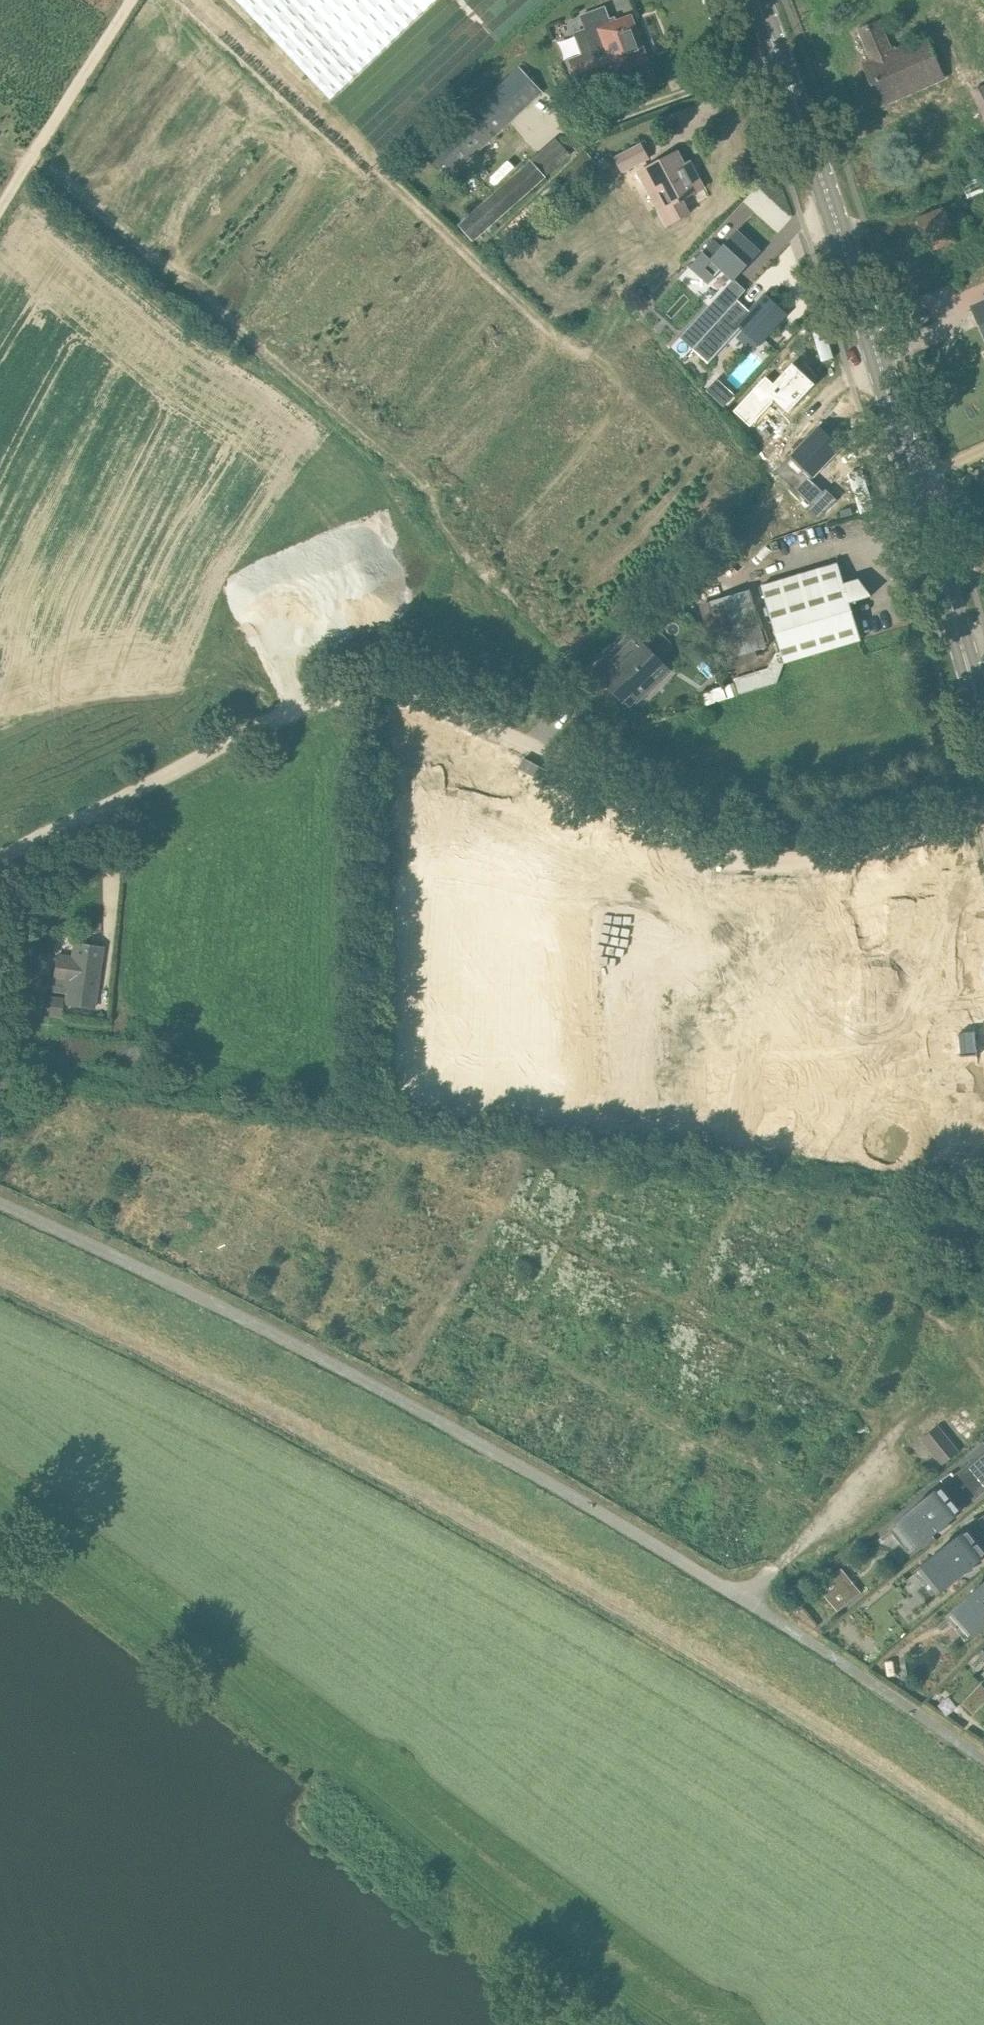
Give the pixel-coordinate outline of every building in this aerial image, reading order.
[(331,99),(436,0),(237,0),(331,99)] [(611,23),(605,7),(580,16),(585,28),(573,33),(581,54),(568,59),(571,66),(570,67),(576,85),(614,72),(614,73),(648,60),(631,15),(611,23)] [(943,77),(927,39),(892,54),(879,22),(861,30),(874,61),(866,65),(883,104),(943,77)] [(456,173),(544,91),(519,66),(424,153),(439,169),(445,163),(456,173)] [(972,91),(983,115),(983,85),(972,91)] [(270,120),(276,125),(284,116),(278,111),(270,120)] [(276,125),(270,120),(261,129),(267,134),(276,125)] [(306,136),(297,128),(291,133),(300,142),(306,136)] [(253,150),(261,141),(255,135),(247,144),(253,150)] [(300,142),(309,150),(315,144),(306,136),(300,142)] [(474,241),(571,153),(557,138),(532,160),(531,159),(458,224),(474,241)] [(238,153),(245,159),(253,150),(247,144),(238,153)] [(622,172),(637,164),(649,157),(642,144),(615,158),(622,172)] [(586,150),(562,173),(563,174),(575,187),(577,189),(601,166),(586,150)] [(678,152),(644,169),(651,183),(645,186),(666,226),(689,214),(683,201),(685,200),(684,198),(704,188),(690,162),(684,165),(678,152)] [(323,163),(332,171),(338,165),(329,157),(323,163)] [(232,160),(224,169),(230,174),(238,165),(232,160)] [(347,173),(338,165),(332,171),(341,179),(347,173)] [(215,178),(222,183),(230,174),(224,169),(215,178)] [(968,198),(983,192),(983,176),(963,184),(968,198)] [(343,198),(337,204),(347,212),(352,206),(343,198)] [(975,239),(971,229),(959,201),(944,207),(944,206),(918,217),(931,250),(943,246),(945,251),(975,239)] [(356,220),(361,214),(352,206),(347,212),(356,220)] [(363,227),(372,235),(378,229),(369,221),(363,227)] [(372,235),(382,243),(387,237),(378,229),(372,235)] [(711,238),(687,264),(708,284),(722,269),(734,280),(761,251),(737,230),(722,247),(711,238)] [(152,251),(160,255),(165,243),(157,240),(152,251)] [(406,265),(412,259),(403,251),(397,257),(406,265)] [(415,274),(421,268),(412,259),(406,265),(415,274)] [(422,280),(431,288),(437,282),(428,274),(422,280)] [(446,290),(437,282),(431,288),(440,296),(446,290)] [(139,303),(144,292),(136,289),(132,300),(139,303)] [(729,309),(693,348),(708,362),(741,327),(761,345),(789,315),(766,294),(750,310),(738,299),(729,309)] [(453,296),(447,302),(457,310),(462,304),(453,296)] [(717,298),(681,337),(693,348),(729,309),(717,298)] [(134,314),(139,303),(132,300),(127,311),(134,314)] [(462,304),(457,310),(466,318),(471,312),(462,304)] [(475,315),(469,321),(478,330),(484,324),(475,315)] [(123,319),(118,330),(126,334),(131,322),(123,319)] [(121,345),(126,334),(118,330),(114,341),(121,345)] [(105,361),(113,364),(118,353),(110,350),(105,361)] [(100,372),(108,375),(113,364),(105,361),(100,372)] [(767,374),(743,396),(752,406),(770,390),(782,403),(804,382),(790,368),(775,381),(767,374)] [(88,400),(96,404),(101,393),(93,389),(88,400)] [(70,435),(78,438),(83,427),(75,424),(70,435)] [(820,425),(789,458),(805,474),(793,487),(812,506),(810,508),(820,518),(839,498),(829,488),(825,492),(812,480),(843,447),(820,425)] [(480,451),(489,459),(495,453),(486,445),(480,451)] [(489,459),(498,467),(504,461),(495,453),(489,459)] [(485,463),(476,455),(471,461),(480,469),(485,463)] [(480,469),(489,477),(494,471),(485,463),(480,469)] [(530,492),(521,484),(516,490),(525,498),(530,492)] [(516,490),(510,496),(519,504),(525,498),(516,490)] [(539,501),(530,492),(525,498),(534,507),(539,501)] [(534,507),(525,498),(519,504),(528,513),(534,507)] [(561,520),(555,526),(564,534),(570,528),(561,520)] [(570,528),(564,534),(573,542),(579,536),(570,528)] [(554,544),(560,538),(551,530),(545,536),(554,544)] [(560,538),(554,544),(564,552),(569,546),(560,538)] [(862,640),(862,639),(851,602),(871,596),(871,595),(860,580),(859,579),(845,583),(839,562),(762,585),(785,663),(862,640)] [(750,589),(711,601),(728,658),(768,647),(750,589)] [(628,683),(642,697),(670,669),(642,641),(648,634),(640,625),(605,659),(614,669),(603,680),(617,693),(628,683)] [(731,685),(699,690),(701,703),(733,698),(731,685)] [(460,761),(460,773),(468,773),(468,761),(460,761)] [(460,773),(460,785),(468,785),(468,773),(460,773)] [(460,796),(459,802),(467,802),(468,796),(468,790),(460,790),(460,796)] [(459,811),(459,823),(467,824),(467,812),(459,811)] [(459,823),(459,835),(467,836),(467,824),(459,823)] [(546,832),(546,845),(554,845),(554,833),(546,832)] [(459,845),(459,857),(467,857),(467,845),(459,845)] [(546,845),(546,856),(554,857),(554,845),(546,845)] [(459,857),(458,869),(466,869),(467,857),(459,857)] [(545,866),(545,878),(553,878),(553,866),(545,866)] [(545,878),(545,890),(553,890),(553,878),(545,878)] [(458,879),(458,891),(466,891),(466,879),(458,879)] [(458,891),(458,903),(466,903),(466,891),(458,891)] [(545,900),(545,912),(553,912),(553,900),(545,900)] [(458,912),(457,924),(465,924),(466,912),(458,912)] [(545,912),(545,924),(553,924),(553,912),(545,912)] [(457,924),(457,936),(465,936),(465,924),(457,924)] [(56,953),(51,991),(67,993),(66,1003),(94,1008),(102,947),(74,943),(73,955),(56,953)] [(457,946),(457,958),(465,958),(465,946),(457,946)] [(758,954),(746,955),(747,963),(759,962),(758,954)] [(737,956),(725,957),(726,965),(738,964),(737,956)] [(725,957),(713,958),(714,966),(726,965),(725,957)] [(457,958),(457,970),(465,970),(465,958),(457,958)] [(703,959),(691,960),(692,968),(704,967),(703,959)] [(691,960),(680,961),(680,969),(692,968),(691,960)] [(682,981),(681,989),(693,991),(694,983),(682,981)] [(694,983),(693,991),(705,992),(706,984),(694,983)] [(706,984),(705,992),(711,993),(717,994),(718,986),(706,984)] [(718,986),(717,994),(728,996),(729,987),(718,986)] [(670,988),(667,1010),(708,1015),(711,993),(705,992),(693,991),(681,989),(670,988)] [(407,991),(407,999),(419,999),(419,991),(407,991)] [(419,991),(419,999),(431,999),(431,991),(419,991)] [(436,991),(436,999),(448,999),(448,992),(436,991)] [(61,1016),(63,996),(33,992),(30,1011),(61,1016)] [(458,992),(457,1000),(469,1000),(470,992),(458,992)] [(470,992),(469,1000),(481,1000),(482,992),(470,992)] [(512,1006),(512,1014),(524,1014),(524,1006),(512,1006)] [(524,1006),(524,1014),(536,1014),(536,1006),(524,1006)] [(545,1006),(545,1014),(557,1014),(557,1006),(545,1006)] [(557,1006),(557,1014),(569,1014),(569,1006),(557,1006)] [(579,1007),(579,1015),(591,1015),(591,1007),(579,1007)] [(591,1007),(591,1015),(603,1015),(603,1007),(591,1007)] [(667,1010),(664,1031),(705,1037),(708,1015),(667,1010)] [(664,1031),(661,1053),(702,1059),(705,1037),(664,1031)] [(716,1089),(714,1101),(722,1102),(724,1090),(716,1089)] [(922,1438),(943,1464),(959,1451),(953,1443),(955,1442),(940,1424),(922,1438)] [(886,1529),(887,1530),(900,1520),(919,1543),(906,1553),(907,1554),(983,1492),(983,1450),(886,1529)] [(914,1571),(915,1572),(928,1562),(946,1585),(933,1595),(934,1597),(965,1572),(973,1565),(983,1557),(983,1515),(914,1571)] [(815,1584),(835,1610),(860,1591),(840,1565),(815,1584)] [(945,1616),(946,1617),(958,1607),(978,1629),(965,1640),(966,1641),(983,1625),(983,1582),(945,1616)] [(962,1702),(973,1711),(983,1697),(983,1687),(977,1682),(962,1702)]
